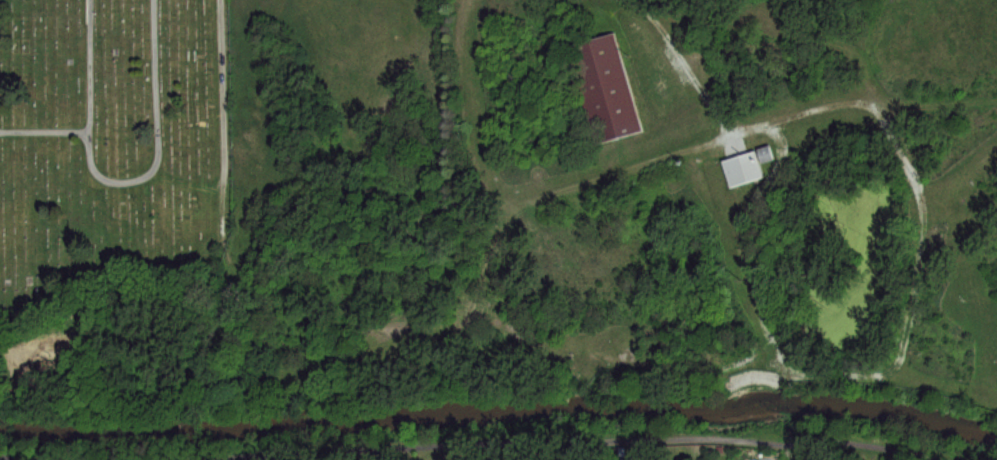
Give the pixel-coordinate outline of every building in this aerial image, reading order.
[(565,43),(612,30),(640,128),(593,141),(565,43)] [(721,157),(753,147),(762,175),(730,185),(721,157)]
